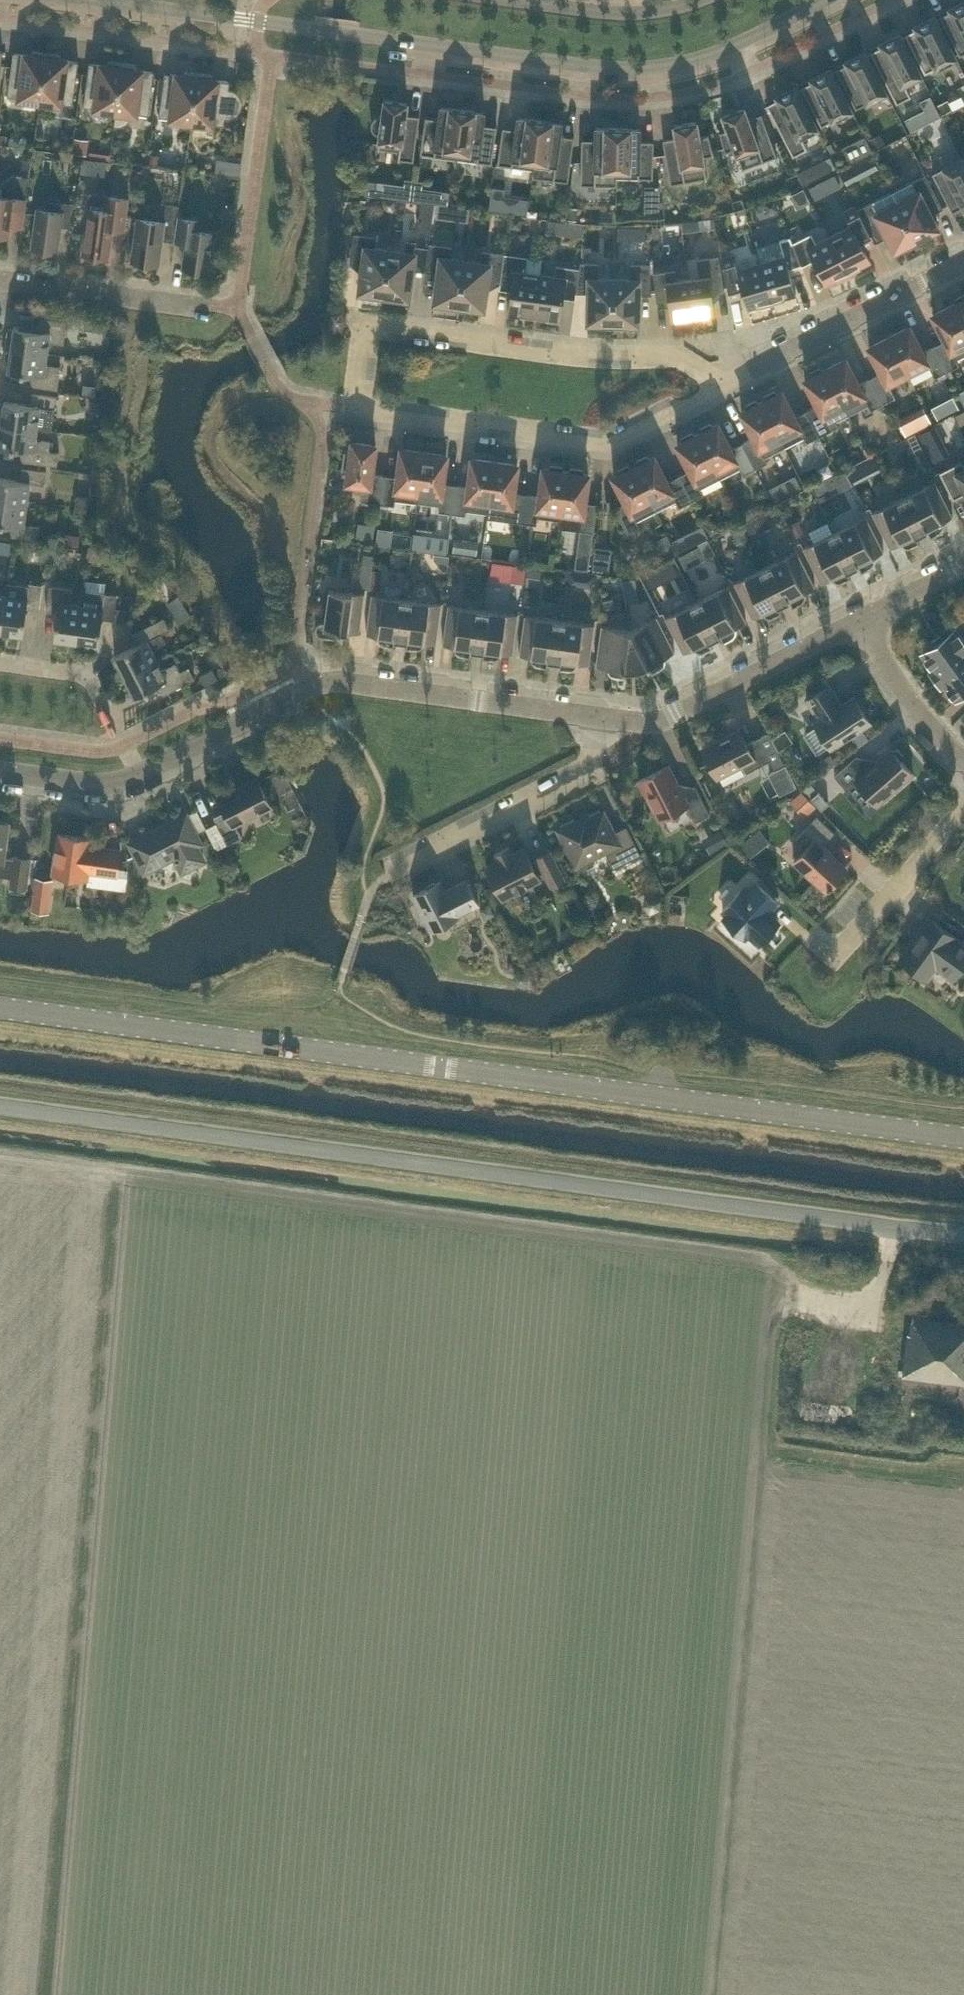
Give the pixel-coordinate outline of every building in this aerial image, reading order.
[(951,6),(950,6),(949,6),(951,10),(940,15),(960,54),(963,52),(963,0),(951,6)] [(956,57),(934,14),(933,14),(933,15),(916,24),(916,23),(914,24),(916,28),(905,33),(925,72),(936,67),(937,66),(955,57),(956,57)] [(921,74),(900,32),(898,32),(899,33),(881,41),(880,42),(882,45),(871,51),(897,102),(911,95),(905,83),(904,83),(920,75),(921,74)] [(40,100),(47,51),(33,49),(32,54),(14,51),(8,95),(20,97),(40,100)] [(887,92),(865,49),(864,50),(847,59),(845,59),(847,63),(836,68),(856,107),(867,102),(868,101),(886,92),(887,92)] [(61,58),(61,53),(47,51),(40,100),(61,103),(61,102),(73,104),(79,60),(61,58)] [(116,110),(122,61),(108,59),(108,64),(89,62),(83,105),(95,107),(116,110)] [(136,68),(137,63),(122,61),(116,110),(114,125),(118,125),(122,125),(126,123),(129,120),(131,116),(132,112),(137,113),(137,112),(149,114),(154,70),(136,68)] [(852,110),(831,67),(829,67),(830,68),(812,77),(812,76),(811,77),(812,80),(802,86),(821,125),(832,119),(832,120),(833,119),(851,110),(852,110)] [(192,120),(198,71),(184,69),(183,74),(165,72),(159,116),(171,117),(171,118),(192,120)] [(212,78),(212,73),(198,71),(192,120),(212,123),(224,124),(225,117),(233,116),(239,112),(242,104),(241,96),(236,90),(229,87),(230,80),(212,78)] [(818,127),(796,84),(795,85),(778,94),(777,94),(776,94),(778,98),(767,103),(793,155),(807,148),(801,136),(801,135),(816,127),(817,128),(818,127)] [(386,99),(386,97),(385,97),(383,114),(378,114),(374,118),(372,122),(372,127),(375,131),(380,133),(378,147),(380,147),(400,150),(399,158),(400,158),(414,160),(420,115),(406,113),(408,100),(406,100),(406,101),(386,99)] [(442,106),(442,104),(441,104),(439,118),(425,116),(421,152),(434,154),(434,155),(436,155),(436,154),(443,155),(443,156),(445,156),(456,157),(463,108),(462,107),(462,109),(451,107),(451,106),(450,105),(449,107),(442,106)] [(761,113),(749,117),(744,105),(743,105),(743,106),(724,113),(724,112),(722,112),(728,129),(721,131),(721,130),(719,131),(724,151),(726,150),(726,149),(734,146),(742,168),(743,167),(762,160),(764,160),(777,155),(761,113)] [(464,109),(464,108),(463,108),(456,157),(468,159),(469,159),(477,160),(478,160),(492,162),(497,125),(483,123),(485,110),(484,110),(483,111),(476,110),(476,109),(475,109),(474,110),(464,109)] [(519,116),(519,115),(518,115),(516,128),(503,126),(498,163),(511,165),(513,165),(513,164),(520,166),(522,166),(533,168),(540,118),(539,118),(539,119),(528,118),(528,116),(527,116),(527,117),(519,116)] [(541,119),(541,118),(540,118),(533,168),(532,175),(544,177),(544,178),(545,178),(545,177),(553,178),(553,179),(554,179),(554,178),(568,180),(574,136),(560,134),(562,120),(561,120),(561,122),(553,121),(553,119),(552,119),(552,121),(541,119)] [(707,135),(700,136),(697,119),(695,119),(696,121),(676,124),(676,123),(674,123),(676,136),(663,138),(671,183),(684,180),(684,181),(685,181),(685,180),(705,177),(706,177),(702,154),(711,153),(712,154),(713,154),(709,133),(707,134),(707,135)] [(597,127),(597,125),(596,125),(596,139),(582,138),(581,183),(595,184),(596,184),(596,183),(604,184),(605,184),(617,184),(617,176),(618,126),(617,126),(617,127),(606,127),(606,125),(605,125),(605,127),(597,127)] [(631,128),(631,126),(630,126),(630,128),(619,127),(619,126),(618,126),(617,176),(629,176),(629,177),(630,177),(630,176),(638,176),(638,177),(639,177),(653,177),(654,140),(640,140),(640,126),(639,126),(639,128),(631,128)] [(841,147),(849,162),(872,151),(864,135),(863,136),(861,138),(842,147),(841,147)] [(86,153),(88,141),(76,139),(74,151),(86,153)] [(963,156),(962,157),(944,166),(943,166),(943,167),(932,172),(952,211),(963,206),(963,208),(963,158),(963,156)] [(9,236),(13,210),(25,212),(25,205),(29,176),(20,175),(17,175),(13,174),(3,181),(3,183),(2,188),(2,194),(0,194),(0,234),(9,236)] [(931,214),(943,207),(926,174),(892,191),(916,238),(938,227),(931,214)] [(653,203),(669,203),(668,177),(652,178),(653,203)] [(423,178),(420,191),(455,197),(458,184),(423,178)] [(410,197),(411,188),(405,187),(401,191),(400,196),(410,197)] [(894,250),(916,238),(892,191),(858,208),(875,242),(887,236),(894,250)] [(88,206),(82,254),(109,257),(113,227),(125,229),(126,215),(129,197),(107,194),(90,192),(88,206)] [(65,201),(65,202),(51,201),(50,209),(37,207),(32,247),(58,250),(62,225),(74,226),(77,203),(65,201)] [(430,234),(435,203),(421,201),(417,233),(430,234)] [(175,235),(179,204),(167,202),(164,220),(138,216),(132,260),(159,264),(163,234),(175,235)] [(858,237),(869,231),(855,204),(844,210),(851,224),(829,236),(849,274),(860,269),(859,267),(871,261),(858,237)] [(200,229),(202,219),(178,216),(175,240),(187,242),(183,267),(210,271),(215,231),(200,229)] [(849,274),(829,236),(824,226),(792,242),(801,264),(802,265),(814,259),(826,284),(837,278),(838,280),(849,274)] [(376,235),(356,233),(354,232),(350,260),(363,262),(359,291),(362,291),(361,293),(378,298),(383,299),(390,249),(375,247),(376,235)] [(801,264),(792,242),(790,236),(780,239),(784,255),(760,262),(773,303),(784,300),(784,298),(796,294),(788,268),(801,264)] [(409,297),(416,241),(407,239),(405,251),(390,249),(383,299),(389,299),(406,299),(406,297),(409,297)] [(451,257),(452,246),(429,243),(426,270),(439,272),(435,301),(437,301),(437,303),(454,308),(459,309),(466,259),(451,257)] [(504,253),(505,253),(482,250),(481,261),(466,259),(459,309),(464,310),(481,309),(482,307),(484,307),(488,279),(500,280),(501,280),(504,253)] [(534,314),(539,274),(541,258),(504,253),(501,280),(500,280),(499,288),(500,288),(500,287),(500,284),(512,285),(508,314),(520,315),(521,312),(534,314)] [(760,262),(737,268),(732,253),(722,256),(728,286),(740,282),(748,308),(760,305),(761,307),(773,303),(760,262)] [(724,291),(722,275),(719,255),(697,258),(699,276),(688,277),(693,317),(715,314),(712,292),(724,291)] [(599,277),(599,262),(580,262),(576,292),(589,292),(588,321),(591,321),(591,323),(608,326),(613,326),(614,278),(599,277)] [(652,293),(650,263),(630,263),(630,278),(614,278),(613,326),(618,327),(635,324),(636,322),(638,322),(639,293),(652,293)] [(575,298),(579,268),(556,265),(554,276),(539,274),(534,314),(548,316),(547,319),(560,320),(563,292),(575,294),(575,297),(574,297),(574,298),(575,298)] [(688,277),(677,279),(675,269),(653,272),(657,300),(669,299),(671,320),(693,317),(688,277)] [(953,303),(963,325),(963,294),(956,298),(955,302),(953,303)] [(933,314),(946,339),(943,340),(934,345),(947,370),(959,364),(956,358),(963,354),(963,325),(953,303),(933,314)] [(64,343),(67,320),(42,317),(40,328),(15,325),(12,347),(48,352),(49,341),(64,343)] [(909,326),(889,336),(907,372),(908,372),(913,382),(914,382),(927,375),(933,373),(935,376),(947,370),(934,345),(925,349),(922,351),(909,326)] [(889,336),(869,346),(882,371),(879,373),(870,377),(883,403),(895,396),(889,385),(888,382),(907,372),(889,336)] [(46,363),(48,352),(12,347),(11,351),(6,351),(4,366),(9,366),(9,369),(34,373),(33,384),(58,388),(61,365),(46,363)] [(845,358),(825,368),(840,397),(843,403),(843,404),(848,413),(868,403),(871,409),(883,403),(870,377),(861,382),(858,383),(845,358)] [(809,376),(804,378),(817,404),(815,405),(806,410),(818,435),(838,425),(836,419),(848,413),(843,404),(843,403),(825,368),(822,369),(819,367),(818,367),(809,372),(809,373),(809,376)] [(763,399),(761,400),(772,422),(779,437),(784,446),(804,436),(807,441),(818,435),(806,410),(797,414),(794,416),(781,390),(777,392),(774,391),(773,390),(764,395),(764,396),(763,399)] [(52,429),(57,395),(32,392),(30,404),(4,400),(1,422),(38,427),(52,429)] [(745,409),(741,411),(754,436),(751,437),(742,442),(755,467),(767,461),(764,455),(774,451),(784,446),(779,437),(772,422),(761,400),(758,402),(755,400),(745,404),(745,405),(745,409)] [(38,427),(1,422),(0,433),(0,445),(24,448),(23,460),(58,464),(59,451),(49,450),(51,440),(36,438),(38,427)] [(699,432),(697,433),(719,476),(739,466),(743,473),(755,467),(742,442),(733,447),(730,448),(717,423),(713,425),(710,423),(709,423),(700,427),(700,428),(699,432)] [(681,441),(677,443),(690,468),(687,470),(678,474),(691,500),(703,493),(700,486),(719,476),(697,433),(695,434),(691,432),(682,437),(681,437),(681,441)] [(372,472),(375,444),(352,441),(351,451),(344,450),(341,468),(349,469),(347,481),(360,483),(361,499),(381,502),(385,474),(372,472)] [(385,474),(381,502),(394,504),(395,498),(417,501),(419,491),(420,482),(424,451),(401,448),(398,476),(395,476),(385,474)] [(419,491),(417,501),(418,501),(439,503),(438,510),(452,512),(455,484),(445,482),(442,482),(446,454),(424,451),(420,482),(419,491)] [(636,464),(633,465),(652,502),(656,510),(676,499),(679,506),(691,500),(678,474),(669,479),(666,480),(653,455),(649,457),(646,455),(636,460),(636,461),(636,464)] [(489,501),(495,461),(472,457),(468,486),(455,484),(452,512),(465,514),(467,498),(489,501)] [(962,459),(940,471),(953,498),(963,493),(963,463),(962,459)] [(495,461),(489,501),(502,502),(502,519),(523,521),(526,494),(516,492),(513,492),(517,464),(495,461)] [(617,473),(613,476),(626,501),(623,502),(614,507),(627,532),(639,526),(636,519),(656,510),(652,502),(633,465),(631,467),(628,465),(627,464),(618,469),(618,470),(617,473)] [(563,470),(561,466),(551,465),(548,468),(543,467),(539,495),(526,494),(523,521),(536,523),(537,516),(559,519),(566,470),(563,470)] [(47,470),(22,467),(20,479),(0,476),(0,499),(27,502),(30,482),(45,484),(47,470)] [(583,473),(581,469),(571,467),(568,471),(566,470),(559,519),(573,521),(573,528),(593,531),(597,503),(584,501),(588,473),(583,473)] [(942,520),(953,515),(935,479),(903,495),(921,531),(922,531),(922,530),(927,528),(930,536),(932,535),(931,535),(938,531),(940,530),(941,528),(942,527),(943,525),(942,522),(942,520)] [(824,481),(812,487),(818,498),(830,492),(824,481)] [(865,503),(872,499),(867,489),(860,493),(865,503)] [(921,531),(903,495),(872,511),(890,547),(901,541),(902,543),(904,544),(906,545),(908,545),(910,545),(912,545),(919,541),(920,541),(916,533),(921,531)] [(83,509),(85,497),(77,496),(75,508),(83,509)] [(27,502),(0,499),(0,521),(14,523),(13,535),(37,538),(39,525),(25,523),(27,502)] [(751,532),(768,523),(763,513),(746,522),(751,532)] [(873,555),(884,550),(866,514),(834,530),(852,566),(853,566),(853,565),(858,563),(861,571),(863,570),(862,570),(869,566),(871,565),(872,564),(873,562),(874,560),(873,557),(873,555)] [(794,535),(802,531),(796,520),(789,524),(794,535)] [(730,539),(747,531),(742,522),(726,530),(730,539)] [(852,566),(834,530),(803,546),(821,582),(832,576),(833,578),(835,579),(837,580),(839,580),(841,580),(843,580),(850,576),(850,577),(851,576),(847,568),(852,566)] [(706,557),(715,552),(708,537),(698,542),(706,557)] [(49,561),(51,549),(41,547),(39,559),(49,561)] [(51,549),(49,561),(58,562),(60,550),(51,549)] [(804,590),(815,585),(797,549),(765,565),(784,601),(784,600),(789,598),(793,606),(794,605),(800,601),(802,600),(803,599),(804,597),(805,595),(805,592),(804,590)] [(449,567),(451,555),(438,554),(437,566),(449,567)] [(577,555),(575,566),(587,568),(589,557),(577,555)] [(783,601),(784,601),(765,565),(734,581),(752,617),(763,611),(764,613),(766,614),(768,615),(770,616),(772,615),(774,615),(781,611),(781,612),(782,611),(778,603),(783,601)] [(647,585),(656,580),(650,569),(641,574),(647,585)] [(29,582),(29,584),(8,582),(6,594),(1,630),(24,633),(27,607),(39,608),(42,583),(29,582)] [(735,625),(746,620),(728,584),(697,600),(715,636),(715,635),(720,633),(724,641),(725,640),(732,636),(733,635),(735,633),(735,632),(736,630),(736,627),(735,625)] [(70,602),(72,588),(50,585),(46,609),(58,611),(55,637),(59,637),(61,640),(69,641),(71,639),(77,640),(82,604),(70,602)] [(360,632),(365,592),(329,588),(325,620),(321,620),(318,623),(316,627),(317,631),(319,634),(323,635),(339,637),(339,638),(340,638),(341,629),(347,630),(346,630),(360,632)] [(124,620),(126,608),(116,607),(117,594),(84,589),(82,604),(77,640),(82,641),(84,643),(92,644),(95,642),(99,643),(102,617),(124,620)] [(401,638),(407,598),(372,593),(366,633),(378,635),(378,637),(379,639),(380,640),(382,642),(383,643),(385,644),(393,645),(394,645),(395,637),(401,637),(401,638)] [(436,642),(442,603),(407,598),(401,638),(402,638),(402,637),(407,638),(406,647),(407,647),(415,648),(417,648),(419,647),(421,646),(422,644),(423,643),(424,641),(436,642)] [(605,606),(614,605),(613,598),(604,599),(605,606)] [(714,636),(715,636),(697,600),(665,616),(683,652),(694,646),(695,648),(697,649),(699,650),(701,650),(703,650),(705,650),(712,646),(713,646),(709,638),(714,636)] [(478,648),(483,608),(448,604),(443,643),(455,645),(455,647),(456,649),(457,651),(458,652),(460,653),(462,654),(470,655),(471,656),(472,647),(477,648),(478,648)] [(513,653),(518,613),(483,608),(478,648),(484,649),(482,657),(484,657),(491,658),(493,658),(495,657),(497,656),(499,655),(500,653),(501,651),(513,653)] [(554,658),(560,619),(525,614),(519,654),(532,655),(532,657),(532,659),(533,661),(535,663),(537,664),(539,664),(546,665),(546,666),(547,666),(549,657),(554,658)] [(663,664),(664,662),(665,660),(664,658),(664,656),(675,650),(657,615),(631,628),(637,667),(640,667),(643,666),(648,664),(652,671),(653,671),(653,670),(660,667),(662,666),(663,664)] [(125,675),(157,658),(152,648),(166,641),(161,632),(170,628),(164,616),(133,632),(138,643),(115,655),(117,658),(115,662),(119,669),(122,670),(125,675)] [(589,663),(595,623),(560,619),(554,658),(555,659),(555,658),(560,659),(559,667),(560,668),(560,667),(568,668),(570,668),(572,668),(574,667),(575,665),(577,663),(577,661),(589,663)] [(637,667),(631,628),(601,624),(596,664),(608,666),(608,668),(609,670),(610,672),(611,673),(613,674),(615,675),(623,676),(624,676),(625,668),(629,668),(632,668),(635,668),(637,667)] [(923,652),(934,667),(930,670),(936,678),(963,657),(963,641),(955,629),(944,637),(934,644),(923,652)] [(936,678),(941,686),(945,683),(956,697),(963,692),(963,657),(936,678)] [(176,661),(163,668),(157,658),(125,675),(135,694),(158,682),(164,693),(195,677),(189,665),(180,670),(176,661)] [(212,668),(200,674),(206,685),(218,679),(217,677),(214,671),(212,668)] [(836,699),(838,698),(829,684),(807,699),(820,718),(815,721),(831,747),(870,721),(854,696),(840,705),(836,699)] [(769,731),(747,742),(740,728),(727,734),(728,736),(718,741),(717,739),(702,747),(717,777),(743,764),(746,771),(770,759),(775,767),(784,762),(769,731)] [(782,731),(772,737),(778,749),(789,742),(782,731)] [(856,755),(834,774),(846,787),(844,788),(866,814),(877,804),(913,772),(901,759),(903,757),(903,754),(898,748),(895,748),(893,749),(891,747),(868,768),(856,755)] [(683,791),(677,782),(669,764),(639,779),(659,819),(687,804),(696,820),(709,813),(695,785),(683,791)] [(235,822),(271,804),(258,778),(219,797),(226,809),(214,815),(228,842),(242,835),(235,822)] [(819,783),(809,792),(818,801),(827,793),(819,783)] [(601,812),(600,809),(600,808),(589,813),(591,817),(580,822),(578,818),(575,820),(574,817),(560,824),(561,827),(558,829),(577,864),(579,863),(580,865),(585,867),(594,863),(595,858),(594,855),(613,846),(622,863),(640,853),(626,825),(614,832),(603,811),(601,812)] [(196,844),(200,842),(186,814),(131,842),(145,870),(175,855),(182,870),(204,859),(196,844)] [(822,844),(834,831),(816,815),(796,837),(802,842),(802,851),(794,860),(825,889),(829,884),(830,885),(833,881),(846,866),(822,844)] [(12,876),(11,885),(10,890),(26,892),(26,887),(31,857),(15,855),(14,857),(5,856),(10,822),(0,820),(0,874),(12,876)] [(92,848),(94,837),(58,832),(52,872),(88,877),(90,866),(102,867),(102,872),(117,874),(121,848),(105,846),(105,850),(92,848)] [(524,846),(512,852),(509,845),(495,853),(498,860),(486,866),(503,898),(515,892),(515,893),(529,886),(529,885),(541,879),(539,876),(546,873),(551,884),(564,878),(550,849),(537,856),(538,858),(532,861),(524,846)] [(458,914),(478,904),(466,879),(445,890),(441,880),(436,882),(434,881),(427,885),(426,887),(413,894),(419,906),(417,908),(422,919),(425,917),(431,930),(459,916),(458,914)] [(767,911),(777,900),(757,881),(746,892),(741,888),(723,908),(728,913),(723,917),(728,922),(729,926),(730,927),(735,932),(739,932),(744,936),(748,932),(760,943),(779,922),(767,911)] [(956,937),(929,916),(899,957),(915,968),(912,972),(923,980),(925,976),(927,977),(936,965),(952,977),(963,961),(963,943),(956,937)] [(903,1375),(963,1382),(963,1322),(912,1315),(910,1332),(908,1332),(903,1375)]
